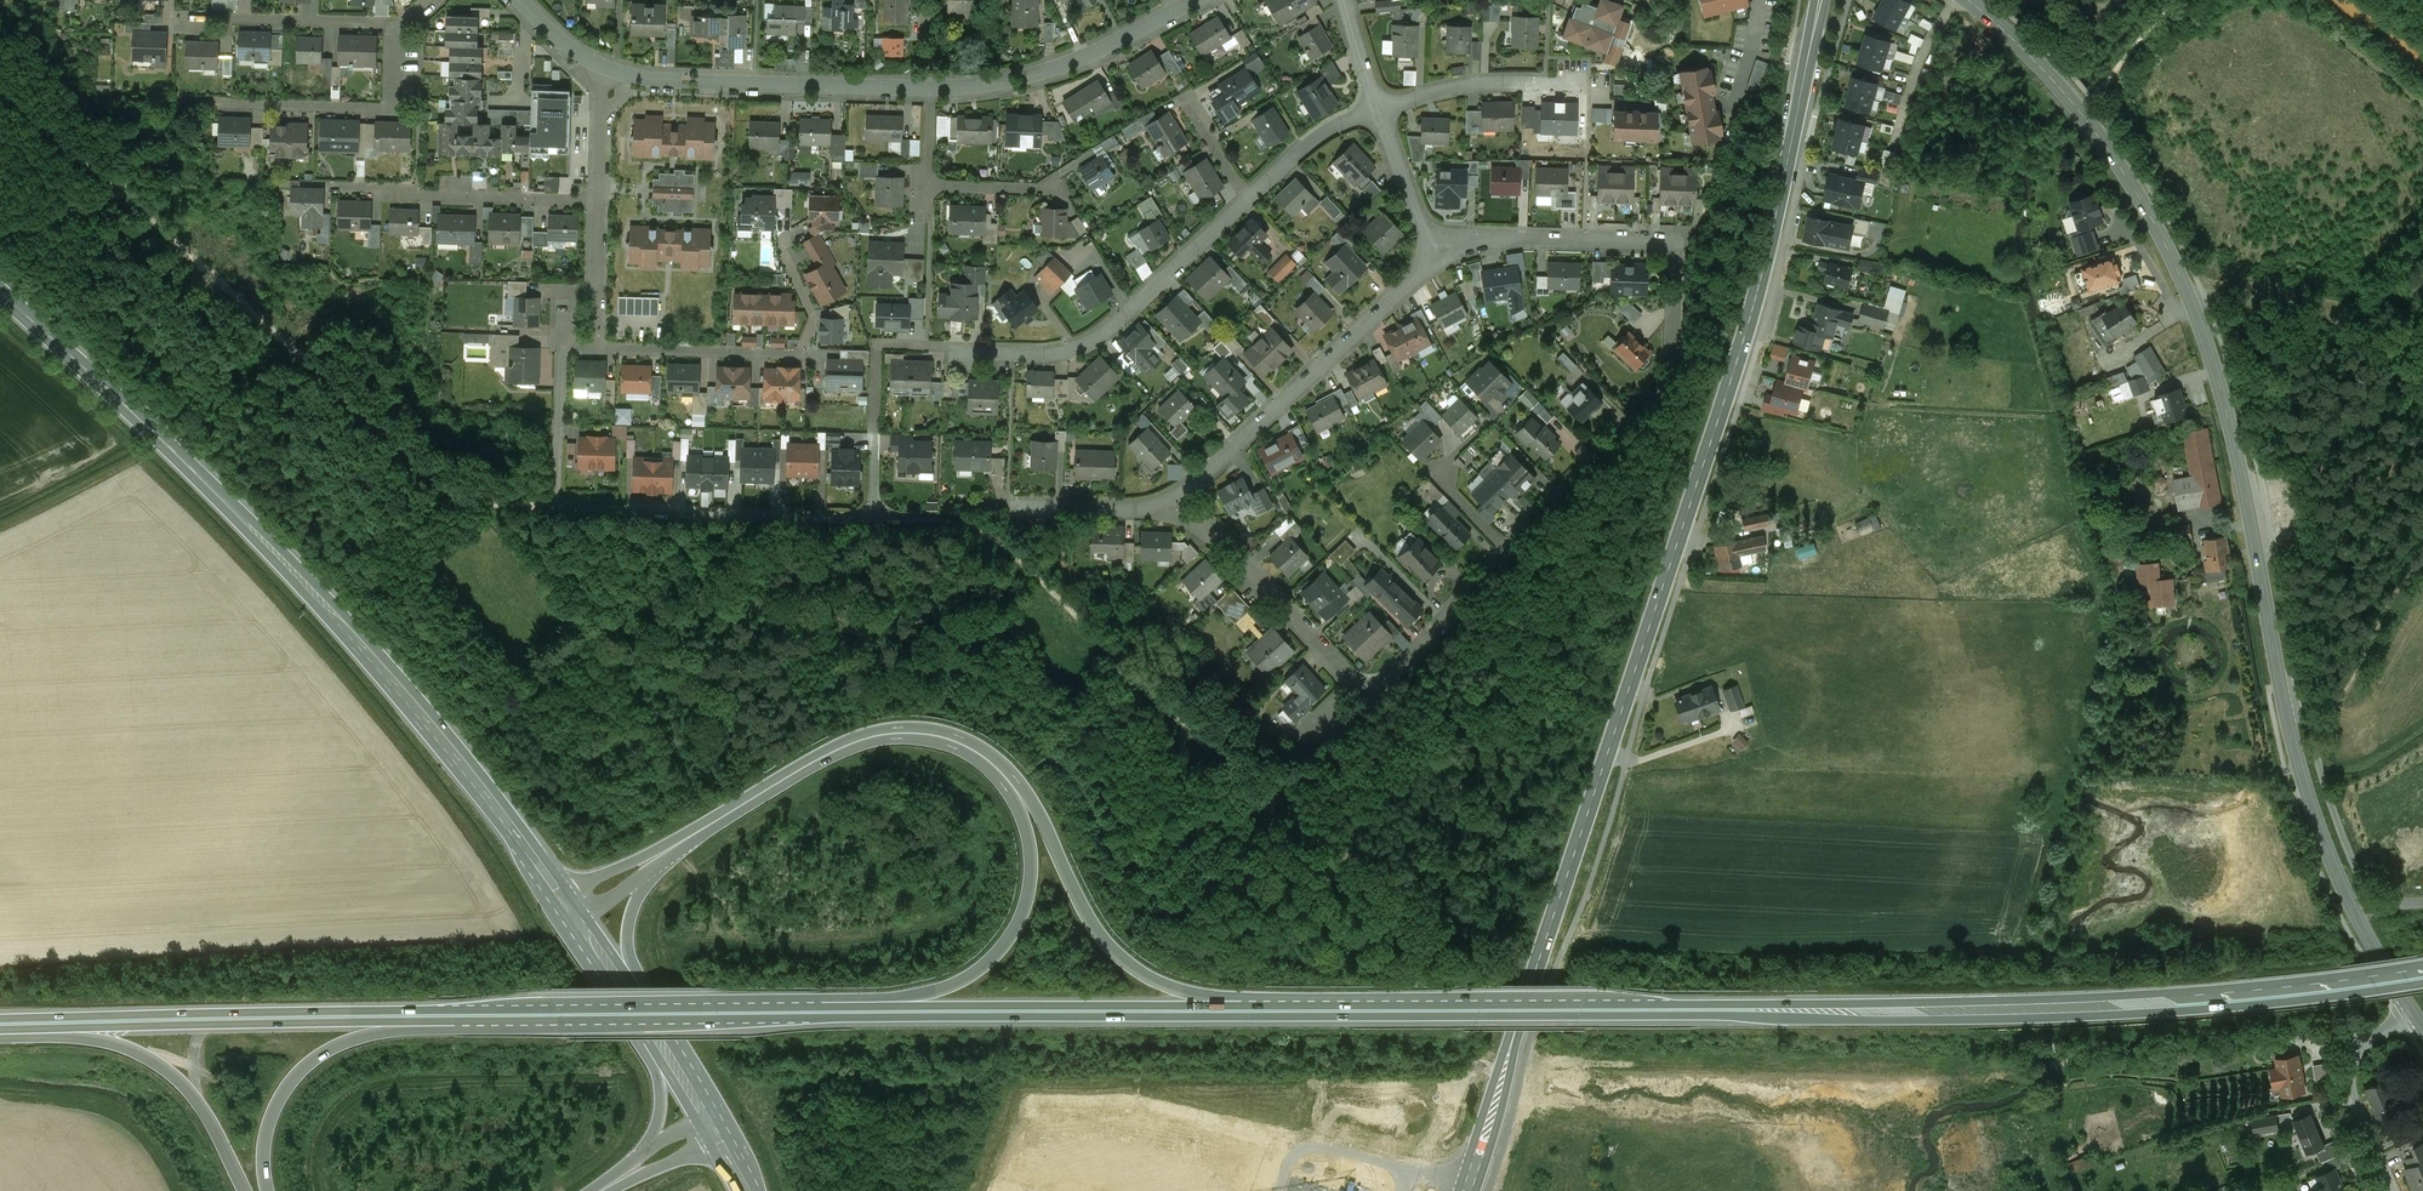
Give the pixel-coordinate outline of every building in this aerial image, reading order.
[(65,10),(76,11),(78,8),(79,0),(66,0),(65,10)] [(212,9),(228,9),(228,0),(212,0),(212,9)] [(832,7),(823,7),(823,16),(832,16),(831,30),(843,31),(843,28),(858,28),(859,8),(854,8),(854,4),(844,4),(844,0),(832,0),(832,7)] [(854,4),(854,8),(859,8),(866,8),(866,0),(854,0),(854,4)] [(879,8),(885,8),(885,23),(907,24),(908,0),(880,0),(879,8)] [(948,11),(966,11),(966,9),(975,9),(976,0),(948,0),(948,11)] [(1013,26),(1038,26),(1038,0),(1013,0),(1013,26)] [(1067,1),(1073,13),(1076,13),(1086,8),(1082,0),(1068,0),(1067,1)] [(1086,8),(1097,2),(1096,0),(1082,0),(1086,8)] [(1284,22),(1302,11),(1301,11),(1315,2),(1314,0),(1271,0),(1284,22)] [(1582,2),(1580,8),(1575,6),(1571,18),(1569,17),(1562,37),(1606,53),(1610,43),(1621,47),(1623,39),(1624,39),(1630,23),(1619,19),(1618,19),(1623,6),(1607,0),(1599,0),(1597,7),(1582,2)] [(1703,14),(1715,11),(1715,13),(1736,8),(1735,6),(1747,2),(1747,0),(1699,0),(1703,14)] [(1883,4),(1903,16),(1910,3),(1905,0),(1885,0),(1883,4)] [(1392,1),(1376,3),(1378,12),(1393,10),(1392,1)] [(1484,20),(1500,20),(1501,2),(1485,2),(1484,20)] [(1318,4),(1306,12),(1310,18),(1315,15),(1322,11),(1318,4)] [(1903,16),(1883,4),(1876,17),(1896,28),(1903,16)] [(664,6),(633,5),(632,34),(663,35),(664,6)] [(805,7),(775,6),(775,18),(767,18),(767,30),(774,30),(774,33),(796,34),(796,24),(804,24),(805,7)] [(490,8),(472,7),(471,16),(479,16),(479,17),(490,17),(490,8)] [(813,7),(805,7),(804,24),(812,24),(813,7)] [(162,14),(145,13),(145,22),(151,22),(162,23),(162,14)] [(471,16),(448,15),(447,31),(477,32),(477,25),(478,25),(479,17),(479,16),(471,16)] [(727,46),(720,46),(720,57),(734,58),(735,48),(741,48),(742,21),(740,21),(741,15),(728,15),(728,17),(693,16),(693,32),(702,32),(702,36),(709,36),(710,33),(721,33),(721,31),(728,31),(727,46)] [(1310,18),(1299,25),(1305,34),(1318,25),(1319,26),(1321,25),(1315,15),(1310,18)] [(1218,17),(1189,35),(1202,55),(1223,41),(1222,39),(1229,35),(1218,17)] [(1538,18),(1513,17),(1512,47),(1537,48),(1538,18)] [(145,22),(125,22),(125,32),(135,32),(135,31),(150,32),(151,22),(145,22)] [(1054,23),(1045,22),(1045,42),(1053,42),(1054,23)] [(1305,34),(1298,38),(1306,49),(1305,50),(1306,52),(1307,51),(1311,58),(1331,46),(1319,26),(1318,25),(1305,34)] [(1418,26),(1393,25),(1392,56),(1417,57),(1418,26)] [(1470,26),(1450,26),(1450,40),(1447,40),(1447,52),(1469,53),(1470,26)] [(676,28),(667,28),(666,47),(675,47),(676,28)] [(1242,29),(1234,35),(1242,48),(1250,43),(1242,29)] [(166,34),(150,34),(150,32),(135,31),(135,32),(134,57),(153,57),(153,66),(165,66),(166,34)] [(477,32),(447,31),(446,46),(451,46),(478,47),(478,38),(476,38),(477,32)] [(270,34),(241,33),(240,57),(252,58),(252,61),(255,61),(255,58),(268,58),(269,58),(269,48),(270,34)] [(1868,35),(1863,49),(1886,56),(1890,42),(1868,35)] [(376,37),(340,36),(339,63),(350,63),(350,68),(352,68),(353,63),(366,64),(366,61),(375,61),(376,37)] [(322,38),(298,37),(297,62),(321,63),(322,38)] [(1482,42),(1473,41),(1472,60),(1481,60),(1482,42)] [(218,43),(199,42),(199,45),(187,44),(187,67),(205,67),(205,62),(217,62),(218,43)] [(478,47),(451,46),(450,61),(480,62),(481,56),(482,56),(482,47),(478,47)] [(283,49),(269,48),(269,58),(268,58),(268,65),(282,66),(283,49)] [(1886,56),(1863,49),(1859,63),(1882,70),(1886,56)] [(1182,70),(1169,50),(1161,55),(1174,75),(1182,70)] [(1152,52),(1129,66),(1142,87),(1155,78),(1155,77),(1164,71),(1152,52)] [(1256,52),(1243,60),(1248,69),(1261,60),(1256,52)] [(232,56),(224,56),(223,75),(232,75),(232,56)] [(734,58),(720,57),(715,56),(715,67),(734,67),(734,58)] [(778,68),(798,68),(798,58),(778,57),(778,68)] [(1769,64),(1756,59),(1747,86),(1761,90),(1769,64)] [(480,62),(450,61),(450,77),(481,77),(482,68),(480,68),(480,62)] [(1341,76),(1332,62),(1319,70),(1323,76),(1321,77),(1326,85),(1341,76)] [(342,66),(332,66),(332,72),(331,85),(341,86),(342,66)] [(1706,67),(1679,72),(1692,143),(1719,139),(1718,134),(1722,134),(1718,111),(1714,112),(1711,94),(1715,93),(1710,70),(1707,71),(1706,67)] [(1246,69),(1220,86),(1220,87),(1222,85),(1234,104),(1232,105),(1233,106),(1259,90),(1246,69)] [(1405,70),(1405,84),(1417,84),(1417,69),(1405,70)] [(481,77),(450,77),(450,99),(451,100),(451,106),(446,106),(446,122),(458,122),(474,123),(477,123),(478,107),(482,107),(483,99),(482,99),(482,77),(481,77)] [(1321,77),(1297,93),(1304,104),(1305,103),(1314,118),(1338,103),(1326,85),(1321,77)] [(1855,77),(1851,91),(1874,97),(1877,83),(1855,77)] [(1098,81),(1071,98),(1077,109),(1089,102),(1094,111),(1110,101),(1111,100),(1107,95),(1104,90),(1103,91),(1098,81)] [(571,90),(552,89),(532,89),(531,107),(531,110),(531,124),(531,136),(530,150),(530,152),(544,152),(544,158),(551,158),(551,152),(569,153),(571,90)] [(1124,104),(1115,90),(1107,95),(1111,100),(1110,101),(1116,109),(1124,104)] [(1874,97),(1851,91),(1847,105),(1870,112),(1874,97)] [(1552,103),(1543,103),(1542,126),(1578,127),(1579,104),(1561,103),(1561,102),(1552,102),(1552,103)] [(1503,104),(1482,105),(1482,114),(1483,128),(1495,128),(1495,130),(1512,129),(1512,103),(1503,103),(1503,104)] [(1594,107),(1594,121),(1612,121),(1612,107),(1594,107)] [(1260,115),(1252,120),(1253,121),(1268,146),(1288,133),(1272,108),(1260,115)] [(1256,109),(1231,124),(1236,131),(1253,121),(1252,120),(1260,115),(1256,109)] [(531,110),(510,110),(509,124),(515,124),(531,124),(531,110)] [(1632,112),(1614,111),(1613,140),(1624,140),(1624,139),(1645,140),(1645,141),(1656,141),(1657,113),(1639,112),(1639,111),(1632,111),(1632,112)] [(1168,113),(1147,126),(1159,145),(1157,146),(1158,148),(1162,146),(1167,154),(1186,142),(1168,113)] [(1029,115),(1007,114),(1007,126),(1012,126),(1011,142),(1026,142),(1026,146),(1040,146),(1041,134),(1041,125),(1041,118),(1029,117),(1029,115)] [(1483,128),(1482,114),(1466,114),(1465,134),(1476,134),(1476,128),(1483,128)] [(1538,116),(1522,115),(1521,135),(1537,136),(1538,116)] [(903,117),(867,116),(866,139),(901,140),(902,140),(902,139),(903,117)] [(960,117),(950,116),(949,137),(959,137),(960,117)] [(689,118),(687,118),(687,124),(678,124),(678,127),(672,127),(672,124),(663,123),(663,117),(661,117),(661,121),(634,120),(634,134),(631,137),(631,138),(633,141),(633,154),(644,155),(644,156),(650,156),(651,155),(661,156),(662,154),(686,155),(685,157),(696,157),(696,158),(703,158),(703,157),(714,158),(715,144),(717,142),(717,141),(715,138),(716,123),(689,122),(689,118)] [(992,118),(960,117),(959,137),(975,138),(975,142),(991,142),(992,118)] [(250,119),(236,119),(236,120),(220,119),(220,144),(249,145),(250,127),(250,119)] [(831,120),(801,119),(800,144),(830,145),(830,134),(831,120)] [(1139,119),(1122,130),(1128,139),(1145,128),(1139,119)] [(1449,120),(1422,119),(1421,142),(1448,143),(1449,120)] [(1865,125),(1842,119),(1838,133),(1861,139),(1865,125)] [(348,122),(322,121),(321,149),(356,150),(357,150),(358,127),(348,127),(348,122)] [(1058,121),(1048,126),(1041,125),(1041,134),(1049,135),(1049,140),(1066,141),(1058,121)] [(446,122),(441,122),(441,131),(440,131),(439,153),(473,154),(474,135),(457,134),(458,122),(446,122)] [(780,123),(750,122),(749,147),(777,148),(779,148),(779,140),(780,123)] [(307,125),(298,125),(298,123),(290,123),(290,125),(289,155),(289,156),(297,156),(302,152),(307,152),(307,125)] [(410,124),(385,123),(384,128),(377,128),(376,148),(409,149),(410,124)] [(477,123),(474,123),(474,135),(473,154),(501,155),(502,151),(502,138),(490,137),(490,123),(477,123)] [(290,125),(272,124),(271,154),(289,155),(290,125)] [(509,124),(502,124),(502,138),(502,151),(515,151),(515,150),(522,150),(530,150),(531,136),(515,136),(515,124),(509,124)] [(264,127),(250,127),(249,145),(263,145),(264,127)] [(366,127),(358,127),(357,150),(356,150),(356,157),(365,157),(365,148),(366,127)] [(377,128),(366,127),(365,148),(376,148),(377,128)] [(1861,139),(1838,133),(1835,147),(1857,154),(1861,139)] [(845,135),(830,134),(830,145),(830,154),(844,154),(845,135)] [(1113,135),(1100,143),(1105,151),(1118,143),(1113,135)] [(1419,137),(1407,136),(1412,162),(1425,162),(1425,153),(1418,152),(1419,137)] [(910,140),(902,139),(902,140),(901,140),(901,158),(909,158),(910,140)] [(789,140),(779,140),(779,148),(777,148),(777,155),(789,155),(789,140)] [(1363,155),(1353,144),(1333,162),(1356,186),(1374,168),(1362,155),(1363,155)] [(1893,165),(1897,151),(1886,148),(1883,162),(1893,165)] [(530,150),(522,150),(521,164),(530,165),(530,152),(530,150)] [(1101,157),(1081,170),(1092,188),(1113,175),(1101,157)] [(1190,159),(1177,167),(1182,175),(1185,173),(1185,172),(1195,166),(1190,159)] [(1195,166),(1185,172),(1185,173),(1202,200),(1223,187),(1206,159),(1195,166)] [(1516,160),(1516,170),(1519,170),(1519,179),(1529,179),(1529,160),(1516,160)] [(1466,171),(1465,185),(1469,182),(1478,182),(1478,161),(1469,161),(1469,168),(1465,168),(1465,171),(1466,171)] [(878,163),(860,162),(860,177),(878,177),(878,163)] [(1609,168),(1599,167),(1598,196),(1598,201),(1632,202),(1632,197),(1633,168),(1622,168),(1622,173),(1609,172),(1609,168)] [(674,173),(659,173),(659,179),(653,178),(652,205),(658,205),(658,211),(673,212),(673,215),(683,216),(684,212),(693,212),(694,200),(691,200),(691,186),(694,187),(695,174),(685,174),(685,170),(674,169),(674,173)] [(1516,170),(1492,169),(1492,186),(1500,186),(1500,190),(1519,191),(1519,179),(1519,170),(1516,170)] [(1567,170),(1537,169),(1536,207),(1555,208),(1555,196),(1566,196),(1566,192),(1567,170)] [(1672,169),(1661,169),(1660,198),(1660,203),(1694,204),(1694,199),(1695,170),(1685,170),(1684,175),(1672,174),(1672,169)] [(1465,171),(1437,170),(1436,195),(1437,195),(1437,204),(1439,206),(1453,207),(1453,195),(1465,195),(1465,185),(1466,171),(1465,171)] [(1860,170),(1858,178),(1866,180),(1865,182),(1875,184),(1877,174),(1860,170)] [(1854,179),(1831,174),(1825,199),(1860,207),(1865,182),(1866,180),(1858,178),(1854,178),(1854,179)] [(487,186),(487,176),(474,176),(473,186),(487,186)] [(903,178),(878,177),(877,204),(902,205),(903,178)] [(300,180),(280,179),(280,188),(292,189),(292,188),(300,188),(300,180)] [(1298,179),(1290,186),(1289,185),(1275,198),(1291,216),(1304,204),(1311,211),(1320,203),(1298,179)] [(1372,181),(1362,190),(1371,200),(1378,194),(1381,191),(1372,181)] [(300,188),(292,188),(292,189),(291,213),(309,214),(308,227),(321,228),(322,214),(323,214),(323,213),(324,189),(300,188)] [(792,189),(774,189),(774,197),(775,197),(774,206),(792,207),(792,189)] [(1555,196),(1555,208),(1575,208),(1576,192),(1566,192),(1566,196),(1555,196)] [(1371,200),(1365,206),(1371,212),(1384,201),(1378,194),(1371,200)] [(2092,196),(2073,202),(2071,203),(2072,204),(2079,227),(2080,229),(2081,228),(2101,222),(2102,221),(2102,220),(2094,197),(2094,195),(2092,196)] [(1598,201),(1598,196),(1590,196),(1590,210),(1598,211),(1598,201)] [(763,200),(747,199),(746,208),(743,208),(742,218),(738,218),(738,236),(752,236),(752,224),(774,225),(774,220),(778,217),(774,212),(774,206),(775,197),(774,197),(763,197),(763,200)] [(838,198),(811,197),(810,219),(817,219),(817,223),(809,228),(813,235),(825,229),(834,229),(834,228),(828,228),(829,220),(838,220),(838,218),(840,218),(840,211),(838,211),(838,198)] [(1632,202),(1631,212),(1640,212),(1640,197),(1632,197),(1632,202)] [(1341,212),(1329,198),(1322,205),(1334,219),(1341,212)] [(1660,203),(1660,198),(1652,198),(1652,212),(1660,213),(1660,203)] [(1694,204),(1694,214),(1702,214),(1702,199),(1694,199),(1694,204)] [(370,203),(351,202),(351,204),(340,204),(339,226),(355,226),(355,228),(360,228),(368,228),(370,228),(370,224),(370,203)] [(984,207),(956,206),(955,220),(951,220),(950,232),(983,234),(984,234),(984,222),(984,207)] [(419,210),(390,209),(390,233),(418,234),(419,210)] [(1065,209),(1044,209),(1043,222),(1043,234),(1043,235),(1064,235),(1065,209)] [(330,213),(323,213),(323,214),(322,214),(321,228),(321,233),(330,234),(330,213)] [(511,215),(491,215),(490,238),(508,239),(508,242),(518,242),(519,236),(519,219),(511,219),(511,215)] [(1383,215),(1363,233),(1382,252),(1401,234),(1383,215)] [(474,217),(439,216),(439,232),(443,232),(443,241),(473,242),(474,217)] [(578,216),(549,216),(548,232),(548,240),(577,240),(578,216)] [(1078,216),(1071,221),(1079,235),(1087,230),(1078,216)] [(1830,222),(1810,217),(1805,239),(1825,243),(1830,222)] [(1855,218),(1854,227),(1852,233),(1868,236),(1871,221),(1855,218)] [(534,220),(519,219),(519,236),(533,236),(533,231),(534,220)] [(1158,219),(1139,231),(1136,230),(1128,236),(1127,238),(1131,244),(1134,245),(1136,249),(1138,248),(1142,255),(1150,250),(1151,250),(1170,238),(1158,219)] [(1252,219),(1235,235),(1236,236),(1228,243),(1238,253),(1246,246),(1250,251),(1251,250),(1263,262),(1271,254),(1259,242),(1267,234),(1252,219)] [(998,223),(984,222),(984,234),(983,234),(983,243),(997,244),(998,223)] [(1043,222),(1035,222),(1033,224),(1033,232),(1035,234),(1043,234),(1043,222)] [(1854,227),(1830,222),(1825,243),(1849,248),(1852,233),(1854,227)] [(381,224),(370,224),(370,228),(368,228),(368,247),(380,247),(381,224)] [(700,229),(694,229),(694,230),(683,229),(683,231),(658,230),(658,228),(648,228),(648,227),(641,226),(641,228),(630,227),(629,241),(627,243),(626,245),(629,247),(628,262),(655,263),(655,267),(657,267),(657,261),(666,261),(666,258),(672,259),(672,261),(681,262),(681,268),(683,268),(683,264),(710,265),(710,251),(713,248),(713,247),(711,244),(711,231),(700,230),(700,229)] [(432,227),(423,227),(423,244),(431,244),(432,227)] [(1331,238),(1342,249),(1345,245),(1352,253),(1357,248),(1340,229),(1331,238)] [(548,232),(533,231),(533,236),(533,247),(548,247),(548,240),(548,232)] [(2092,232),(2074,238),(2079,254),(2097,248),(2098,248),(2098,247),(2093,233),(2093,232),(2092,232)] [(818,233),(804,241),(812,255),(826,247),(818,233)] [(895,243),(870,242),(868,272),(870,272),(869,285),(882,285),(883,273),(901,274),(903,244),(895,244),(895,243)] [(1338,274),(1329,282),(1339,292),(1366,267),(1352,253),(1345,245),(1342,249),(1327,262),(1338,274)] [(482,246),(473,246),(472,264),(481,264),(482,246)] [(812,255),(819,267),(829,261),(832,266),(835,264),(826,247),(812,255)] [(1136,249),(1126,256),(1134,269),(1147,262),(1142,255),(1138,248),(1136,249)] [(1286,254),(1268,272),(1278,282),(1296,264),(1286,254)] [(1054,257),(1034,277),(1052,294),(1071,274),(1054,257)] [(924,259),(908,258),(907,280),(923,281),(924,259)] [(2115,264),(2113,258),(2083,268),(2089,288),(2090,290),(2121,280),(2119,274),(2121,274),(2117,263),(2115,264)] [(1222,272),(1210,259),(1189,279),(1207,298),(1228,278),(1222,272)] [(1861,270),(1875,270),(1875,260),(1862,260),(1861,270)] [(819,267),(805,275),(821,303),(845,290),(832,266),(829,261),(819,267)] [(1481,270),(1482,273),(1483,273),(1480,261),(1467,265),(1470,278),(1471,279),(1478,277),(1477,270),(1481,270)] [(1614,278),(1614,266),(1609,265),(1609,262),(1593,262),(1592,282),(1604,283),(1604,278),(1614,278)] [(1579,264),(1549,264),(1548,276),(1548,287),(1549,287),(1566,287),(1566,285),(1578,286),(1579,264)] [(1852,270),(1832,264),(1827,282),(1847,287),(1852,270)] [(986,266),(974,265),(974,282),(985,282),(986,266)] [(1247,284),(1230,265),(1222,272),(1228,278),(1239,291),(1247,284)] [(1631,266),(1614,266),(1614,278),(1614,289),(1625,289),(1624,293),(1642,294),(1643,290),(1646,288),(1646,280),(1643,278),(1643,265),(1631,265),(1631,266)] [(1482,273),(1481,273),(1485,300),(1497,298),(1497,294),(1507,293),(1508,296),(1521,294),(1517,267),(1483,273),(1482,273)] [(432,279),(431,285),(440,286),(441,272),(435,272),(435,279),(432,279)] [(2140,284),(2136,274),(2124,278),(2122,286),(2119,287),(2121,294),(2136,289),(2135,286),(2140,284)] [(1325,288),(1313,275),(1306,281),(1319,295),(1325,288)] [(1077,289),(1076,290),(1088,308),(1112,293),(1105,283),(1103,284),(1098,276),(1083,285),(1077,289)] [(1548,287),(1548,276),(1537,276),(1536,295),(1549,295),(1549,287),(1548,287)] [(1078,278),(1072,281),(1077,289),(1083,285),(1078,278)] [(1475,295),(1471,279),(1470,278),(1459,284),(1467,299),(1475,295)] [(527,282),(509,281),(508,297),(515,298),(515,297),(527,297),(527,282)] [(977,284),(952,284),(952,295),(951,316),(951,317),(964,317),(976,317),(976,316),(977,284)] [(1892,284),(1885,306),(1902,311),(1908,289),(1892,284)] [(1195,300),(1185,289),(1177,296),(1187,307),(1195,300)] [(1017,298),(1010,290),(998,299),(1004,307),(1003,308),(1010,318),(1015,325),(1038,309),(1025,292),(1017,298)] [(790,294),(775,294),(775,296),(773,298),(771,295),(759,295),(757,298),(755,296),(755,293),(746,293),(746,296),(744,297),(742,295),(736,294),(735,320),(740,320),(740,322),(788,324),(788,321),(796,321),(796,312),(794,311),(794,309),(792,309),(792,301),(790,301),(790,294)] [(1456,293),(1431,305),(1443,328),(1467,315),(1456,293)] [(952,295),(941,295),(940,295),(939,315),(951,316),(952,295)] [(1314,297),(1312,295),(1296,310),(1314,329),(1332,313),(1316,296),(1314,297)] [(1177,296),(1157,315),(1173,332),(1175,330),(1182,338),(1199,322),(1203,326),(1212,318),(1204,310),(1196,317),(1187,307),(1177,296)] [(527,297),(515,297),(515,298),(515,326),(538,326),(539,298),(527,297)] [(659,298),(619,297),(618,314),(658,315),(659,298)] [(1004,307),(998,299),(992,303),(992,306),(997,313),(996,315),(1001,322),(1004,322),(1010,318),(1003,308),(1004,307)] [(1619,308),(1635,323),(1643,314),(1627,299),(1619,308)] [(911,304),(876,302),(875,327),(910,328),(911,304)] [(2105,310),(2090,320),(2101,336),(2112,329),(2116,335),(2137,322),(2125,303),(2108,314),(2105,310)] [(1260,304),(1252,312),(1267,328),(1275,320),(1260,304)] [(1888,312),(1865,304),(1860,321),(1883,328),(1888,312)] [(1820,305),(1813,330),(1825,334),(1833,336),(1837,322),(1840,311),(1820,305)] [(1411,315),(1414,320),(1417,319),(1422,328),(1429,325),(1421,309),(1411,315)] [(1840,311),(1837,322),(1850,326),(1853,315),(1840,311)] [(964,317),(951,317),(951,316),(950,334),(963,334),(964,317)] [(844,318),(820,317),(819,343),(843,343),(844,318)] [(1403,326),(1398,325),(1412,352),(1423,347),(1424,343),(1429,341),(1422,328),(1417,319),(1414,320),(1403,326)] [(1140,324),(1119,343),(1135,360),(1136,360),(1147,373),(1158,363),(1146,350),(1153,344),(1154,343),(1147,335),(1148,334),(1148,333),(1140,324)] [(1397,330),(1385,336),(1393,352),(1397,360),(1398,360),(1412,352),(1398,325),(1397,330)] [(1825,334),(1813,330),(1812,330),(1798,326),(1794,340),(1821,348),(1825,334)] [(1166,342),(1153,328),(1148,333),(1148,334),(1147,335),(1154,343),(1153,344),(1158,349),(1166,342)] [(1272,329),(1259,341),(1278,362),(1292,350),(1272,329)] [(1221,340),(1232,351),(1236,356),(1244,349),(1229,333),(1221,340)] [(1650,352),(1629,333),(1625,337),(1623,335),(1616,343),(1618,345),(1614,349),(1618,353),(1619,354),(1623,359),(1625,359),(1635,368),(1638,364),(1641,367),(1643,367),(1649,361),(1648,359),(1646,356),(1650,352)] [(516,335),(496,334),(495,352),(511,352),(511,348),(516,348),(516,335)] [(1616,343),(1608,335),(1603,341),(1613,351),(1614,349),(1618,345),(1616,343)] [(743,336),(743,345),(757,345),(757,336),(743,336)] [(786,346),(786,337),(771,337),(771,346),(786,346)] [(1232,351),(1221,340),(1213,348),(1220,357),(1223,354),(1225,356),(1226,357),(1232,351)] [(1259,341),(1245,353),(1265,375),(1278,362),(1259,341)] [(1788,348),(1774,344),(1771,357),(1785,360),(1788,348)] [(2166,373),(2150,346),(2134,356),(2138,362),(2127,368),(2134,379),(2145,375),(2149,382),(2147,384),(2148,384),(2166,373)] [(1387,361),(1385,356),(1380,347),(1372,351),(1380,365),(1387,361)] [(516,348),(511,348),(511,352),(495,352),(495,366),(512,367),(512,381),(537,381),(538,349),(516,348)] [(868,350),(850,350),(850,361),(862,361),(862,362),(867,363),(868,350)] [(1397,360),(1393,352),(1385,356),(1387,361),(1394,373),(1400,369),(1401,366),(1398,360),(1397,360)] [(1577,366),(1563,352),(1557,359),(1570,372),(1577,366)] [(904,354),(885,354),(885,363),(892,363),(892,362),(903,362),(904,354)] [(1793,356),(1786,383),(1804,388),(1809,389),(1816,362),(1793,356)] [(1101,357),(1090,367),(1091,368),(1079,380),(1078,380),(1086,389),(1095,398),(1118,376),(1101,357)] [(1176,358),(1172,366),(1184,372),(1188,364),(1176,358)] [(1223,358),(1205,375),(1226,397),(1218,405),(1229,416),(1247,400),(1236,388),(1244,381),(1223,358)] [(850,361),(828,360),(827,391),(840,391),(840,390),(860,391),(860,393),(861,393),(862,362),(862,361),(850,361)] [(1367,363),(1360,367),(1373,391),(1387,384),(1374,361),(1368,364),(1367,363)] [(903,362),(892,362),(892,363),(892,390),(929,391),(929,382),(930,363),(903,362)] [(1489,362),(1482,369),(1481,367),(1468,380),(1478,390),(1476,391),(1483,398),(1488,398),(1495,391),(1499,395),(1508,387),(1504,382),(1507,379),(1489,362)] [(595,365),(577,364),(576,386),(586,386),(586,392),(588,392),(588,390),(603,390),(604,390),(605,380),(605,364),(595,364),(595,365)] [(681,367),(671,367),(669,369),(668,391),(679,391),(679,393),(682,393),(682,391),(697,392),(698,392),(699,366),(682,365),(681,367)] [(641,366),(623,366),(622,391),(640,391),(649,391),(650,391),(650,375),(650,368),(641,368),(641,366)] [(725,368),(718,368),(717,386),(717,397),(725,397),(733,397),(734,367),(725,367),(725,368)] [(742,367),(734,367),(733,397),(748,398),(749,398),(749,387),(749,369),(742,368),(742,367)] [(1353,372),(1347,375),(1359,398),(1373,391),(1360,367),(1353,370),(1353,372)] [(779,370),(766,369),(766,388),(766,398),(781,399),(782,368),(779,368),(779,370)] [(799,369),(782,368),(781,399),(785,399),(785,398),(797,398),(798,398),(798,388),(799,369)] [(1054,373),(1027,372),(1027,395),(1053,396),(1053,393),(1054,383),(1054,373)] [(661,375),(650,375),(650,391),(649,391),(649,395),(661,396),(661,375)] [(2145,375),(2134,379),(2128,381),(2133,395),(2150,389),(2148,384),(2147,384),(2149,382),(2145,375)] [(1076,377),(1068,377),(1068,383),(1067,399),(1076,399),(1086,389),(1078,380),(1079,380),(1076,377)] [(615,380),(605,380),(604,390),(603,390),(603,407),(615,407),(615,380)] [(954,381),(943,381),(943,382),(943,396),(953,397),(954,381)] [(984,383),(970,382),(969,408),(980,409),(980,413),(996,413),(997,381),(984,381),(984,383)] [(1774,396),(1768,395),(1764,409),(1783,415),(1785,407),(1798,411),(1804,388),(1786,383),(1779,381),(1774,396)] [(943,382),(929,382),(929,391),(934,391),(934,400),(943,401),(943,396),(943,382)] [(1068,383),(1054,383),(1053,393),(1058,393),(1058,402),(1067,403),(1067,399),(1068,383)] [(1585,385),(1572,397),(1568,393),(1560,401),(1581,422),(1601,402),(1585,385)] [(717,386),(707,386),(707,392),(707,404),(713,404),(715,402),(715,397),(717,397),(717,386)] [(759,388),(749,387),(749,398),(748,398),(747,406),(758,406),(759,388)] [(806,388),(798,388),(798,398),(797,398),(797,406),(805,406),(806,388)] [(1327,396),(1328,399),(1332,397),(1338,407),(1348,402),(1344,394),(1341,388),(1327,396)] [(1179,390),(1159,408),(1176,426),(1170,431),(1177,439),(1188,429),(1181,422),(1196,408),(1179,390)] [(1344,394),(1348,402),(1351,407),(1359,404),(1351,390),(1344,394)] [(1530,408),(1537,402),(1526,390),(1519,397),(1530,408)] [(2179,390),(2159,396),(2166,420),(2187,414),(2179,390)] [(698,392),(697,392),(696,395),(695,395),(693,397),(693,414),(707,414),(707,404),(707,392),(698,392)] [(717,397),(715,397),(715,402),(713,404),(715,406),(725,407),(725,397),(717,397)] [(1328,399),(1306,410),(1317,429),(1325,425),(1326,427),(1344,418),(1338,407),(1332,397),(1328,399)] [(1460,399),(1442,416),(1459,434),(1477,417),(1460,399)] [(1433,408),(1426,401),(1419,406),(1422,410),(1426,414),(1433,408)] [(1442,418),(1433,408),(1426,414),(1436,424),(1442,418)] [(1426,414),(1422,410),(1414,418),(1420,424),(1423,421),(1431,429),(1436,424),(1426,414)] [(1542,429),(1531,418),(1515,433),(1527,445),(1529,442),(1545,458),(1559,445),(1552,438),(1554,436),(1544,426),(1542,429)] [(1420,424),(1403,441),(1420,459),(1441,440),(1431,429),(1423,421),(1420,424)] [(1290,434),(1296,445),(1307,440),(1299,425),(1288,431),(1289,434),(1290,434)] [(1168,450),(1147,428),(1129,445),(1150,467),(1168,450)] [(2206,428),(2184,433),(2192,477),(2198,506),(2198,508),(2221,503),(2206,428)] [(790,431),(781,430),(781,448),(788,448),(788,444),(789,444),(790,431)] [(826,432),(818,431),(817,445),(818,445),(818,449),(826,450),(826,446),(826,432)] [(1066,431),(1055,431),(1055,442),(1056,442),(1055,450),(1066,451),(1066,431)] [(840,433),(826,432),(826,446),(839,446),(840,433)] [(912,434),(892,434),(891,449),(900,450),(902,450),(902,441),(912,442),(912,434)] [(1289,434),(1260,449),(1272,473),(1283,468),(1281,465),(1293,459),(1294,461),(1302,457),(1296,445),(1290,434),(1289,434)] [(1515,445),(1505,434),(1500,439),(1510,450),(1515,445)] [(589,438),(580,438),(579,467),(597,468),(597,437),(589,436),(589,438)] [(606,437),(597,437),(597,468),(614,468),(615,439),(606,439),(606,437)] [(912,442),(902,441),(902,450),(900,450),(899,468),(908,468),(908,471),(919,471),(919,465),(930,466),(931,442),(912,442)] [(1055,442),(1033,441),(1032,468),(1055,468),(1055,450),(1056,442),(1055,442)] [(635,444),(627,443),(626,457),(635,458),(635,444)] [(990,444),(959,443),(959,463),(971,464),(971,467),(989,467),(990,444)] [(789,444),(788,444),(788,448),(787,474),(802,475),(803,444),(789,444)] [(817,445),(803,444),(802,475),(818,475),(818,449),(818,445),(817,445)] [(681,445),(673,445),(672,459),(681,459),(681,450),(681,445)] [(759,447),(742,446),(740,482),(757,482),(759,447)] [(759,447),(757,482),(774,483),(775,448),(759,447)] [(852,448),(841,448),(841,452),(833,451),(832,483),(858,484),(859,452),(852,452),(852,448)] [(1531,475),(1511,454),(1508,457),(1500,449),(1489,460),(1497,468),(1516,488),(1521,493),(1531,482),(1531,475)] [(1097,452),(1079,452),(1079,461),(1076,461),(1076,477),(1089,477),(1089,473),(1100,473),(1100,476),(1112,476),(1113,463),(1114,463),(1114,452),(1097,451),(1097,452)] [(728,457),(688,455),(687,486),(702,486),(702,488),(713,488),(713,486),(727,487),(728,457)] [(672,459),(635,458),(634,489),(648,490),(648,492),(657,492),(657,490),(671,491),(672,459)] [(1005,458),(996,458),(996,473),(1004,474),(1005,458)] [(1182,479),(1182,464),(1169,464),(1169,478),(1182,479)] [(1074,468),(1065,468),(1064,485),(1073,485),(1074,468)] [(1516,488),(1497,468),(1485,481),(1504,501),(1516,488)] [(2198,506),(2192,477),(2174,480),(2179,510),(2198,506)] [(1227,487),(1218,491),(1230,513),(1253,500),(1254,500),(1251,494),(1243,479),(1234,483),(1233,482),(1227,485),(1227,487)] [(1444,496),(1428,479),(1417,489),(1423,496),(1427,492),(1437,502),(1444,496)] [(1504,501),(1485,481),(1472,494),(1479,501),(1474,506),(1489,522),(1495,516),(1491,513),(1504,501)] [(1263,488),(1251,494),(1254,500),(1253,500),(1260,513),(1272,506),(1263,488)] [(1453,520),(1441,508),(1428,521),(1455,548),(1470,534),(1454,518),(1453,520)] [(1417,527),(1404,513),(1398,519),(1411,533),(1417,527)] [(1766,515),(1742,520),(1744,530),(1768,524),(1766,515)] [(1860,534),(1882,529),(1879,516),(1857,521),(1860,534)] [(2190,525),(2178,527),(2184,561),(2196,558),(2192,539),(2190,525)] [(1124,527),(1092,526),(1091,548),(1108,548),(1108,556),(1122,557),(1123,557),(1124,542),(1124,527)] [(1280,537),(1285,543),(1291,537),(1293,540),(1299,535),(1291,526),(1280,537)] [(1170,534),(1143,533),(1142,558),(1170,558),(1170,534)] [(1762,535),(1735,541),(1738,555),(1765,550),(1762,535)] [(2226,535),(2205,539),(2206,545),(2203,545),(2203,550),(2207,550),(2209,559),(2205,560),(2207,570),(2225,568),(2227,567),(2225,553),(2229,552),(2226,535)] [(1285,543),(1270,557),(1287,576),(1308,556),(1293,540),(1291,537),(1285,543)] [(1441,563),(1417,538),(1398,556),(1407,566),(1409,564),(1424,578),(1421,581),(1421,582),(1441,563)] [(1348,558),(1356,551),(1346,541),(1331,555),(1341,566),(1345,562),(1348,558)] [(1735,541),(1715,545),(1720,570),(1741,566),(1738,555),(1735,541)] [(1134,542),(1124,542),(1123,557),(1122,557),(1122,562),(1133,562),(1134,542)] [(1199,552),(1190,543),(1182,550),(1182,558),(1187,563),(1199,552)] [(1356,577),(1359,574),(1348,558),(1345,562),(1356,577)] [(1222,577),(1206,560),(1187,578),(1193,584),(1190,586),(1200,597),(1201,597),(1208,591),(1222,577)] [(2158,564),(2138,565),(2139,582),(2151,581),(2153,601),(2147,601),(2147,606),(2173,604),(2171,580),(2159,581),(2158,564)] [(2225,568),(2207,570),(2209,581),(2227,578),(2225,568)] [(1409,596),(1387,575),(1387,574),(1386,574),(1385,575),(1380,570),(1372,579),(1377,584),(1371,590),(1371,591),(1393,611),(1394,612),(1407,625),(1420,611),(1418,609),(1407,598),(1409,596),(1409,595),(1409,596)] [(1356,577),(1352,581),(1356,585),(1365,594),(1367,596),(1371,591),(1371,590),(1377,584),(1372,579),(1370,576),(1366,581),(1359,574),(1356,577)] [(1338,590),(1325,575),(1307,592),(1312,597),(1309,600),(1326,618),(1345,601),(1344,601),(1336,592),(1338,590)] [(1344,601),(1345,601),(1351,607),(1365,594),(1356,585),(1355,586),(1357,588),(1344,601)] [(1218,601),(1217,601),(1237,622),(1250,610),(1230,589),(1218,601)] [(1428,599),(1417,589),(1409,596),(1407,598),(1418,609),(1428,599)] [(1201,597),(1200,597),(1194,602),(1204,613),(1217,601),(1218,601),(1208,591),(1201,597)] [(1370,613),(1344,637),(1365,659),(1390,636),(1391,635),(1381,625),(1370,613)] [(1388,619),(1381,625),(1391,635),(1390,636),(1393,639),(1401,632),(1388,619)] [(1291,652),(1272,630),(1250,650),(1270,672),(1291,652)] [(1325,690),(1302,664),(1287,679),(1293,685),(1292,687),(1301,698),(1308,705),(1325,690)] [(1282,685),(1276,679),(1262,692),(1268,698),(1282,685)] [(1736,686),(1724,691),(1731,710),(1743,706),(1736,686)] [(1711,687),(1680,698),(1680,699),(1679,699),(1679,701),(1681,700),(1688,721),(1719,710),(1711,687)] [(1308,705),(1301,698),(1295,703),(1290,697),(1280,706),(1297,726),(1313,711),(1308,705)] [(1743,714),(1754,711),(1753,706),(1741,709),(1743,714)] [(1743,749),(1750,741),(1740,733),(1734,741),(1743,749)] [(2287,1057),(2276,1059),(2278,1068),(2272,1069),(2275,1088),(2281,1087),(2282,1095),(2304,1092),(2303,1083),(2302,1073),(2300,1063),(2299,1063),(2298,1055),(2287,1057)] [(2390,1057),(2383,1059),(2388,1076),(2394,1074),(2390,1057)] [(2385,1081),(2366,1088),(2378,1120),(2397,1112),(2385,1081)] [(2325,1146),(2310,1113),(2292,1120),(2307,1154),(2325,1146)] [(2276,1115),(2251,1120),(2254,1135),(2279,1130),(2276,1115)] [(2412,1140),(2396,1147),(2402,1162),(2407,1160),(2410,1158),(2409,1157),(2415,1154),(2412,1148),(2415,1147),(2412,1140)] [(2412,1148),(2415,1154),(2409,1157),(2410,1158),(2413,1165),(2422,1160),(2422,1143),(2415,1147),(2412,1148)] [(2070,1162),(2074,1172),(2099,1162),(2095,1152),(2070,1162)] [(2413,1165),(2410,1158),(2407,1160),(2410,1167),(2404,1169),(2414,1190),(2422,1187),(2422,1160),(2413,1165)] [(2317,1176),(2321,1187),(2312,1190),(2339,1190),(2343,1189),(2341,1184),(2335,1169),(2317,1176)]
